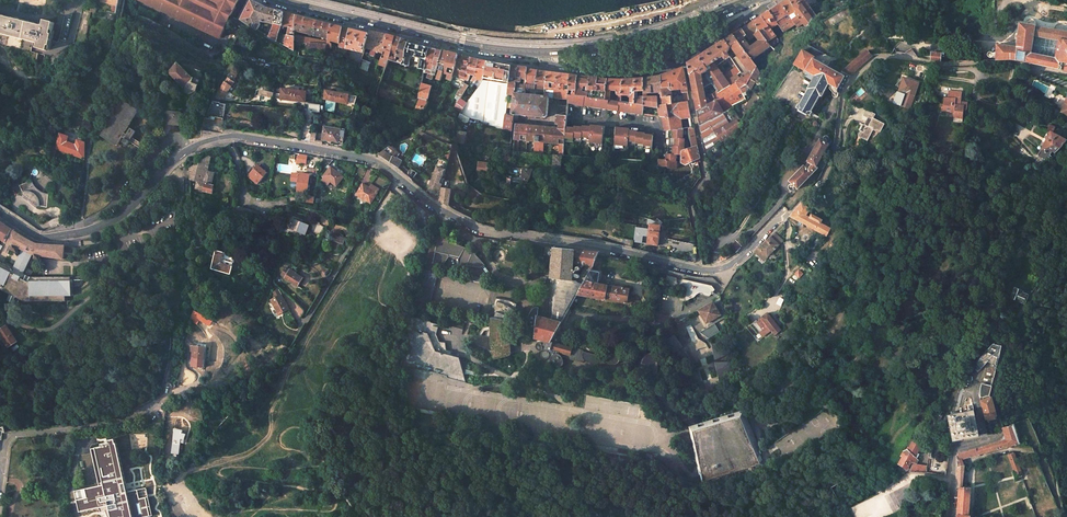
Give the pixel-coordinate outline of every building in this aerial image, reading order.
[(221,37),(239,0),(143,0),(221,37)] [(790,0),(787,0),(782,4),(790,16),(797,12),(790,0)] [(810,6),(806,0),(790,0),(797,12),(790,16),(796,24),(797,27),(803,23),(808,30),(812,19),(816,16),(814,13),(813,12),(810,6)] [(252,1),(242,20),(257,30),(260,24),(261,22),(270,23),(275,24),(277,11),(269,9),(252,1)] [(762,16),(753,22),(769,46),(771,47),(779,41),(771,29),(778,24),(783,31),(796,24),(790,16),(782,4),(769,12),(763,15),(762,16)] [(140,6),(135,15),(151,23),(155,13),(140,6)] [(277,11),(275,24),(282,26),(283,26),(284,12),(277,11)] [(284,12),(283,26),(285,27),(289,28),(295,30),(295,29),(296,16),(284,12)] [(33,43),(38,44),(37,48),(47,51),(48,46),(50,46),(51,40),(53,34),(51,34),(54,23),(45,21),(44,26),(0,16),(0,35),(33,43)] [(296,16),(295,29),(322,36),(329,38),(332,25),(296,16)] [(769,46),(753,22),(741,29),(733,35),(752,61),(769,46)] [(270,23),(265,34),(269,37),(275,24),(270,23)] [(269,37),(268,37),(273,40),(276,42),(278,34),(281,28),(282,26),(275,24),(269,37)] [(1020,24),(1018,43),(1005,41),(1004,46),(996,45),(996,60),(1010,60),(1016,61),(1024,62),(1061,70),(1066,72),(1066,32),(1020,24)] [(329,38),(329,41),(331,41),(338,43),(340,44),(342,27),(332,25),(329,38)] [(340,44),(339,48),(347,49),(351,30),(342,27),(340,44)] [(289,28),(284,46),(290,49),(294,51),(294,43),(294,37),(294,35),(294,33),(295,30),(289,28)] [(351,30),(347,49),(364,54),(365,52),(366,48),(370,34),(369,34),(351,30)] [(384,51),(388,35),(371,30),(370,31),(369,34),(370,34),(366,48),(372,50),(371,54),(370,58),(375,59),(376,53),(378,54),(379,52),(383,53),(384,51)] [(36,60),(38,53),(31,52),(33,43),(0,35),(0,51),(36,60)] [(294,37),(294,43),(302,43),(309,43),(327,45),(328,42),(321,40),(298,36),(294,35),(294,37)] [(379,65),(386,67),(388,63),(389,60),(390,59),(395,37),(388,35),(384,51),(383,53),(381,60),(379,65)] [(733,35),(727,39),(732,47),(730,48),(729,49),(732,52),(732,53),(733,53),(734,55),(736,54),(738,55),(749,72),(756,67),(752,61),(733,35)] [(396,62),(402,39),(395,37),(390,59),(389,60),(396,62)] [(406,52),(409,44),(409,43),(410,41),(402,39),(396,62),(403,64),(405,60),(406,52)] [(691,62),(688,64),(689,67),(690,76),(701,73),(709,70),(707,67),(714,62),(723,56),(725,60),(730,56),(728,53),(729,49),(730,48),(732,47),(727,39),(726,40),(725,40),(723,41),(722,42),(691,62)] [(403,64),(402,64),(409,66),(411,59),(412,59),(413,61),(418,63),(419,61),(421,61),(419,69),(425,70),(429,48),(409,43),(409,44),(406,52),(405,60),(403,64)] [(978,61),(996,60),(996,45),(989,44),(989,52),(978,53),(978,56),(978,61)] [(808,45),(804,52),(814,57),(813,59),(827,67),(832,58),(822,53),(816,49),(808,45)] [(425,70),(424,72),(429,74),(432,74),(436,61),(438,50),(429,48),(425,70)] [(438,50),(436,61),(432,74),(435,75),(436,76),(438,71),(443,52),(442,51),(438,50)] [(443,52),(438,71),(441,72),(439,80),(441,81),(443,73),(446,65),(449,53),(442,51),(443,52)] [(853,62),(843,72),(845,73),(850,76),(859,67),(870,58),(872,56),(867,51),(853,62)] [(362,58),(361,60),(368,62),(370,58),(371,54),(365,52),(364,54),(362,58)] [(376,53),(375,59),(381,60),(383,53),(379,52),(378,54),(376,53)] [(804,52),(794,65),(802,70),(804,71),(806,72),(813,59),(814,57),(804,52)] [(446,65),(443,73),(449,75),(448,80),(451,81),(453,77),(456,68),(459,55),(449,53),(446,65)] [(931,60),(940,61),(941,59),(941,58),(941,54),(932,53),(931,60)] [(456,68),(453,77),(455,77),(456,76),(465,80),(467,75),(470,58),(459,55),(456,68)] [(738,55),(732,59),(741,72),(743,76),(749,72),(738,55)] [(723,56),(714,62),(727,82),(730,86),(731,87),(737,83),(739,80),(740,79),(743,76),(741,72),(732,59),(730,56),(725,60),(723,56)] [(467,75),(465,80),(467,80),(469,81),(471,76),(475,77),(477,74),(478,70),(479,60),(470,58),(467,75)] [(813,59),(806,72),(807,72),(815,77),(829,84),(838,89),(844,76),(840,74),(827,67),(813,59)] [(477,74),(475,77),(472,81),(475,82),(481,84),(483,81),(486,76),(488,62),(479,60),(478,70),(477,74)] [(512,66),(488,62),(486,76),(483,81),(509,85),(512,66)] [(714,62),(707,67),(709,70),(710,72),(705,73),(710,80),(713,85),(718,93),(719,94),(730,86),(727,82),(714,62)] [(178,64),(169,73),(183,87),(192,78),(180,65),(178,64)] [(519,66),(512,66),(509,85),(509,88),(508,95),(515,96),(517,77),(519,66)] [(519,66),(517,77),(515,96),(525,96),(528,68),(519,66)] [(386,67),(382,77),(387,79),(391,69),(386,67)] [(740,79),(739,80),(737,83),(741,89),(747,85),(756,67),(749,72),(743,76),(740,79)] [(536,97),(538,71),(538,69),(528,68),(525,96),(536,97)] [(684,68),(661,76),(663,106),(668,105),(673,104),(672,90),(680,87),(687,84),(684,68)] [(709,70),(701,73),(703,86),(713,85),(710,80),(705,73),(710,72),(709,70)] [(546,98),(548,73),(538,71),(536,97),(546,98)] [(844,76),(838,89),(843,92),(850,76),(845,73),(843,72),(842,71),(842,72),(840,74),(844,76)] [(548,73),(546,98),(549,98),(557,99),(569,100),(570,94),(570,90),(571,75),(560,74),(548,73)] [(701,73),(690,76),(697,111),(707,106),(705,97),(703,86),(701,73)] [(571,75),(570,90),(570,94),(577,95),(578,76),(571,75)] [(590,78),(578,76),(577,95),(588,97),(590,78)] [(644,79),(644,91),(644,97),(644,105),(658,106),(663,106),(661,76),(644,79)] [(799,104),(797,108),(799,109),(800,110),(799,111),(807,116),(807,114),(810,116),(812,112),(813,112),(811,111),(820,96),(821,97),(826,88),(829,84),(815,77),(813,81),(808,89),(809,90),(800,105),(799,104)] [(183,87),(182,91),(189,94),(196,91),(200,81),(193,78),(192,78),(183,87)] [(596,78),(590,78),(588,97),(593,98),(593,96),(594,91),(595,91),(595,86),(596,78)] [(919,83),(903,78),(900,86),(899,89),(899,91),(905,93),(904,96),(900,106),(910,109),(913,100),(914,96),(919,83)] [(606,100),(608,79),(603,79),(598,79),(597,87),(599,88),(599,90),(598,91),(597,98),(606,100)] [(616,80),(608,79),(606,100),(610,100),(611,90),(615,91),(617,91),(617,93),(618,94),(618,95),(620,96),(619,101),(622,102),(622,96),(623,80),(616,80)] [(640,79),(623,80),(622,96),(631,96),(631,103),(644,105),(644,97),(636,97),(636,92),(644,91),(644,79),(640,79)] [(509,85),(483,81),(479,88),(476,92),(469,100),(467,103),(460,113),(472,119),(481,121),(504,126),(505,116),(507,107),(508,95),(509,88),(509,85)] [(469,86),(461,98),(460,99),(467,103),(469,100),(476,92),(471,88),(475,82),(472,81),(470,84),(469,86)] [(225,82),(216,95),(214,98),(218,99),(223,98),(228,91),(232,86),(225,82)] [(479,88),(481,84),(475,82),(471,88),(476,92),(479,88)] [(460,89),(456,95),(461,98),(469,86),(467,85),(465,84),(463,83),(460,89)] [(718,93),(711,95),(714,102),(717,101),(723,112),(733,107),(732,105),(746,99),(741,89),(737,83),(731,87),(730,86),(719,94),(718,93)] [(422,84),(418,98),(419,99),(427,101),(429,95),(431,89),(432,87),(422,84)] [(687,84),(680,87),(682,93),(683,96),(689,96),(688,92),(687,84)] [(282,88),(281,99),(306,103),(307,91),(282,88)] [(325,98),(324,99),(327,100),(336,102),(348,105),(354,106),(358,97),(356,96),(326,90),(326,91),(325,98)] [(961,100),(962,92),(949,91),(948,98),(944,97),(943,104),(943,111),(954,112),(954,116),(957,116),(963,117),(963,115),(963,113),(967,113),(968,102),(961,102),(961,100)] [(577,95),(570,94),(569,100),(569,102),(569,104),(615,111),(643,115),(643,114),(644,105),(631,103),(622,102),(619,101),(615,101),(610,100),(606,100),(597,98),(595,98),(588,97),(577,95)] [(711,95),(705,97),(707,106),(714,102),(711,95)] [(525,96),(515,96),(514,108),(513,115),(519,115),(545,118),(547,116),(549,98),(546,98),(536,97),(525,96)] [(419,99),(414,112),(422,115),(429,102),(427,101),(419,99)] [(459,101),(454,109),(460,113),(467,103),(460,99),(459,101)] [(336,102),(327,100),(325,110),(334,112),(336,102)] [(124,101),(102,136),(117,146),(122,137),(125,133),(139,110),(124,101)] [(207,113),(205,118),(214,120),(215,117),(223,119),(226,105),(220,104),(220,103),(212,101),(207,113)] [(569,102),(558,101),(557,115),(567,116),(569,104),(569,102)] [(707,106),(697,111),(700,127),(723,112),(717,101),(714,102),(707,106)] [(673,104),(668,105),(669,118),(670,124),(671,130),(683,128),(681,119),(691,117),(688,103),(685,103),(673,104)] [(663,106),(658,106),(660,117),(662,117),(669,118),(668,105),(663,106)] [(723,112),(700,127),(703,140),(713,130),(714,132),(738,120),(738,121),(741,119),(734,107),(733,107),(723,112)] [(875,114),(866,110),(863,115),(872,120),(868,127),(863,124),(860,131),(861,131),(858,136),(867,140),(873,129),(875,131),(877,130),(880,131),(884,124),(873,118),(875,114)] [(166,111),(165,124),(180,126),(181,112),(166,111)] [(472,119),(460,113),(457,118),(459,122),(469,126),(472,119)] [(567,116),(557,115),(556,125),(566,126),(567,116)] [(513,117),(505,116),(504,126),(503,130),(512,130),(513,120),(513,117)] [(204,122),(204,125),(214,127),(214,124),(222,126),(223,119),(215,117),(214,120),(205,118),(204,122)] [(662,117),(663,131),(668,130),(671,130),(670,124),(669,118),(662,117)] [(738,120),(714,132),(720,139),(722,142),(740,125),(739,123),(738,121),(738,120)] [(504,126),(481,121),(480,124),(487,126),(495,128),(495,129),(503,130),(504,126)] [(556,128),(516,124),(515,133),(513,152),(517,152),(519,140),(534,142),(533,154),(542,154),(543,143),(558,144),(557,156),(563,156),(564,145),(564,142),(566,129),(556,128)] [(1050,124),(1049,126),(1047,131),(1051,132),(1038,156),(1048,160),(1052,156),(1050,155),(1052,152),(1055,154),(1061,148),(1063,146),(1066,141),(1066,140),(1060,136),(1052,133),(1055,127),(1050,124)] [(575,129),(566,129),(564,142),(573,143),(573,142),(584,143),(584,141),(589,142),(589,143),(593,143),(593,147),(602,148),(603,137),(615,138),(614,149),(624,149),(624,146),(628,146),(628,145),(636,145),(636,147),(644,147),(644,149),(652,150),(653,136),(645,135),(645,134),(637,133),(637,131),(629,131),(630,129),(616,128),(616,130),(604,129),(604,127),(591,126),(591,128),(583,127),(583,128),(575,128),(575,129)] [(325,127),(322,140),(338,143),(341,130),(325,127)] [(688,127),(683,128),(671,130),(668,130),(668,134),(668,138),(669,138),(669,146),(668,146),(668,160),(659,160),(659,167),(668,167),(668,168),(677,169),(677,161),(676,161),(676,155),(682,155),(682,154),(683,152),(684,150),(688,149),(689,141),(687,141),(688,127)] [(693,127),(689,127),(693,148),(698,147),(694,127),(693,127)] [(125,139),(123,142),(127,145),(130,142),(131,139),(132,138),(136,132),(132,129),(128,135),(125,139)] [(713,130),(703,140),(705,154),(720,139),(714,132),(713,130)] [(467,132),(458,131),(455,143),(464,144),(464,143),(467,132)] [(311,137),(311,142),(322,143),(322,142),(315,141),(316,134),(312,133),(311,137)] [(58,142),(56,148),(84,159),(85,143),(79,140),(77,146),(66,142),(68,137),(61,134),(59,138),(58,142)] [(804,166),(789,181),(798,189),(815,172),(819,168),(817,167),(821,160),(823,157),(830,144),(829,144),(820,139),(807,162),(811,164),(808,168),(804,166)] [(390,146),(378,155),(379,155),(397,167),(400,164),(402,162),(397,158),(400,154),(392,148),(390,146)] [(688,149),(684,150),(683,152),(682,154),(682,155),(683,163),(686,165),(689,163),(700,158),(698,147),(693,148),(688,149)] [(49,148),(48,154),(54,158),(56,151),(49,148)] [(305,165),(307,155),(300,154),(299,156),(297,156),(296,163),(305,165)] [(557,156),(554,155),(553,170),(560,171),(563,156),(557,156)] [(210,157),(197,165),(190,169),(190,179),(191,180),(196,181),(194,190),(198,191),(198,189),(203,190),(203,191),(212,193),(213,192),(214,187),(214,186),(211,185),(214,173),(210,172),(211,169),(208,168),(211,157),(210,157)] [(821,160),(817,167),(819,168),(823,170),(827,163),(823,161),(821,160)] [(488,163),(478,162),(478,171),(481,172),(480,173),(488,175),(488,163)] [(267,173),(258,165),(257,166),(249,176),(248,176),(257,184),(267,173)] [(437,166),(427,191),(436,195),(441,197),(443,188),(444,181),(444,178),(445,170),(437,166)] [(343,177),(331,167),(323,177),(324,178),(322,180),(328,185),(330,181),(336,186),(343,177)] [(399,169),(410,179),(411,180),(416,173),(410,169),(408,172),(400,167),(399,169)] [(533,170),(523,169),(521,180),(529,181),(533,170)] [(309,175),(300,173),(299,175),(293,174),(292,183),(298,184),(297,192),(298,192),(302,193),(307,194),(308,187),(308,185),(309,179),(309,176),(309,175)] [(521,180),(511,178),(510,184),(527,186),(529,181),(521,180)] [(46,207),(48,193),(41,191),(36,188),(30,180),(25,182),(19,185),(22,193),(23,195),(37,206),(46,207)] [(448,182),(444,181),(443,188),(441,197),(440,200),(445,204),(448,205),(449,203),(449,201),(451,190),(447,189),(448,182)] [(363,184),(356,195),(371,203),(376,193),(369,189),(370,188),(363,184)] [(372,185),(370,188),(369,189),(376,193),(379,189),(372,185)] [(810,209),(802,203),(796,210),(790,216),(820,232),(826,236),(830,229),(821,223),(822,220),(808,213),(810,209)] [(260,212),(235,205),(232,212),(257,220),(260,212)] [(296,221),(293,220),(291,223),(289,228),(292,230),(301,234),(305,235),(310,225),(304,223),(302,222),(300,222),(299,221),(297,220),(296,221)] [(1,240),(6,243),(12,230),(0,221),(0,239),(1,240)] [(652,225),(650,224),(649,228),(649,229),(647,244),(658,246),(661,226),(652,225)] [(633,242),(647,244),(649,229),(636,227),(633,242)] [(12,230),(6,243),(13,245),(10,249),(17,253),(19,249),(23,250),(32,254),(34,255),(34,259),(43,261),(44,256),(63,259),(65,246),(43,245),(37,244),(27,239),(19,234),(12,230)] [(775,232),(771,237),(763,245),(760,248),(760,249),(756,252),(764,260),(767,257),(779,245),(783,241),(775,232)] [(335,242),(331,241),(330,243),(344,245),(344,241),(346,236),(337,234),(335,239),(335,242)] [(433,263),(439,237),(434,234),(426,262),(433,264),(433,263)] [(448,257),(458,259),(458,265),(480,268),(485,266),(482,262),(472,252),(470,250),(439,237),(433,263),(442,266),(448,257)] [(736,241),(730,246),(736,253),(739,250),(742,247),(745,244),(747,242),(742,237),(739,239),(737,241),(736,241)] [(577,295),(591,271),(594,266),(599,253),(575,250),(554,248),(553,258),(552,265),(552,268),(551,278),(547,278),(547,281),(556,282),(556,284),(561,286),(551,320),(538,316),(535,339),(545,341),(545,342),(542,342),(541,342),(539,342),(537,343),(537,345),(536,346),(536,347),(537,349),(539,350),(540,351),(543,352),(542,353),(542,355),(542,356),(543,358),(544,358),(545,359),(548,360),(551,361),(553,364),(555,365),(556,366),(558,366),(560,366),(562,366),(563,364),(563,362),(563,361),(562,358),(578,362),(579,358),(581,350),(551,342),(555,335),(577,295)] [(23,250),(13,269),(0,262),(0,289),(24,301),(65,301),(65,295),(70,295),(70,291),(70,279),(70,276),(29,277),(23,273),(28,262),(30,263),(31,260),(30,259),(32,254),(23,250)] [(232,266),(233,263),(222,260),(224,252),(216,250),(211,269),(215,270),(219,271),(230,275),(231,271),(233,266),(232,266)] [(281,275),(285,277),(289,270),(285,267),(281,275)] [(285,277),(284,278),(297,286),(302,278),(295,274),(289,270),(285,277)] [(423,302),(430,274),(438,276),(438,273),(431,271),(424,270),(422,276),(416,301),(423,302)] [(591,271),(577,295),(626,303),(626,301),(628,289),(625,289),(605,285),(598,284),(598,282),(599,281),(599,277),(600,276),(600,274),(600,273),(591,271)] [(430,304),(438,276),(430,274),(423,302),(430,304)] [(674,277),(667,275),(666,275),(664,286),(676,289),(677,286),(679,287),(678,289),(686,291),(683,302),(687,301),(688,301),(689,300),(694,298),(696,295),(697,294),(699,294),(702,294),(703,295),(705,296),(706,297),(708,297),(709,297),(711,296),(715,291),(712,286),(692,281),(682,279),(680,283),(677,282),(676,278),(675,278),(674,277)] [(1024,303),(1030,296),(1016,289),(1012,298),(1024,303)] [(289,309),(281,295),(272,300),(276,307),(275,307),(278,315),(284,311),(289,309)] [(492,344),(494,358),(495,358),(499,357),(505,355),(509,353),(509,343),(508,333),(512,321),(513,318),(514,312),(514,311),(513,310),(514,304),(511,303),(507,302),(505,301),(504,301),(497,300),(495,310),(493,319),(493,318),(492,324),(492,335),(492,341),(492,344)] [(721,315),(713,302),(707,306),(705,307),(699,311),(700,313),(702,315),(707,324),(721,315)] [(212,320),(194,311),(189,321),(197,324),(199,320),(210,325),(212,320)] [(781,331),(768,313),(757,322),(761,327),(763,330),(761,332),(760,332),(763,337),(771,331),(775,336),(781,331)] [(434,322),(412,317),(401,364),(445,376),(446,378),(462,381),(467,381),(465,374),(465,373),(465,370),(466,367),(463,367),(461,358),(459,357),(460,355),(446,351),(445,343),(439,342),(436,334),(438,327),(433,326),(434,322)] [(2,345),(5,343),(8,348),(17,342),(7,325),(0,330),(0,342),(2,345)] [(712,325),(700,332),(705,341),(718,333),(719,331),(717,327),(714,325),(712,325)] [(555,335),(551,342),(581,350),(583,342),(571,339),(568,338),(563,337),(555,335)] [(702,337),(687,345),(694,357),(709,348),(702,337)] [(678,351),(670,338),(662,343),(669,356),(670,356),(678,351)] [(604,357),(604,356),(605,355),(605,350),(603,348),(584,339),(583,342),(581,350),(600,356),(604,357)] [(724,342),(712,344),(714,361),(727,355),(724,342)] [(994,344),(986,353),(996,357),(996,354),(1000,355),(1002,346),(998,345),(994,344)] [(205,347),(191,345),(190,351),(193,352),(192,357),(198,358),(204,359),(205,347)] [(579,358),(578,362),(583,359),(584,361),(586,362),(592,363),(593,363),(594,364),(596,364),(597,364),(598,364),(605,365),(605,364),(606,364),(608,365),(613,365),(615,365),(617,364),(619,362),(620,361),(619,360),(619,359),(618,358),(617,356),(614,354),(611,353),(609,352),(607,352),(606,353),(605,355),(604,356),(604,357),(600,356),(581,350),(579,358)] [(644,359),(643,360),(642,360),(640,361),(639,362),(638,363),(637,364),(637,366),(637,367),(637,369),(638,370),(639,371),(641,372),(644,374),(647,375),(651,375),(653,375),(655,375),(656,373),(657,369),(657,367),(657,363),(657,361),(656,358),(655,353),(653,354),(650,354),(649,355),(647,356),(646,357),(644,359)] [(692,362),(687,353),(683,356),(678,359),(683,367),(685,366),(692,362)] [(996,357),(986,353),(977,363),(982,367),(987,361),(993,363),(992,366),(996,366),(998,358),(996,357)] [(204,359),(198,358),(197,367),(200,368),(204,366),(205,359),(204,359)] [(719,381),(731,377),(729,362),(715,363),(719,381)] [(684,373),(679,384),(680,384),(682,385),(683,385),(685,385),(687,385),(689,385),(690,385),(692,386),(693,386),(703,384),(700,371),(684,373)] [(989,396),(992,387),(982,384),(982,385),(980,390),(980,394),(981,396),(981,398),(989,396)] [(995,415),(991,399),(982,402),(987,418),(995,415)] [(945,411),(940,409),(935,419),(939,421),(945,411)] [(955,414),(948,416),(950,423),(952,422),(954,434),(952,434),(953,441),(960,440),(960,438),(972,436),(972,437),(979,436),(977,429),(975,430),(973,418),(975,418),(974,411),(967,412),(967,414),(956,416),(955,414)] [(441,416),(417,412),(417,415),(419,418),(420,419),(422,421),(426,421),(426,423),(439,425),(441,416)] [(755,465),(760,464),(741,417),(693,432),(703,482),(740,471),(745,469),(756,466),(755,465)] [(962,453),(958,454),(957,455),(957,457),(957,462),(958,474),(959,485),(959,487),(965,487),(965,465),(964,465),(964,458),(1008,446),(1008,447),(1020,443),(1014,423),(1003,428),(1005,436),(1002,441),(962,453)] [(183,430),(174,430),(171,453),(178,454),(186,434),(182,433),(183,430)] [(919,448),(912,444),(910,448),(908,448),(907,448),(907,449),(908,450),(904,451),(901,456),(903,457),(898,465),(900,466),(898,469),(901,471),(903,468),(907,470),(911,462),(915,464),(917,460),(917,459),(920,454),(917,452),(919,448)] [(1017,455),(1014,453),(1008,454),(1017,477),(1023,475),(1015,457),(1017,457),(1017,455)] [(972,487),(965,487),(959,487),(959,489),(956,516),(973,516),(973,513),(971,513),(972,487)]
